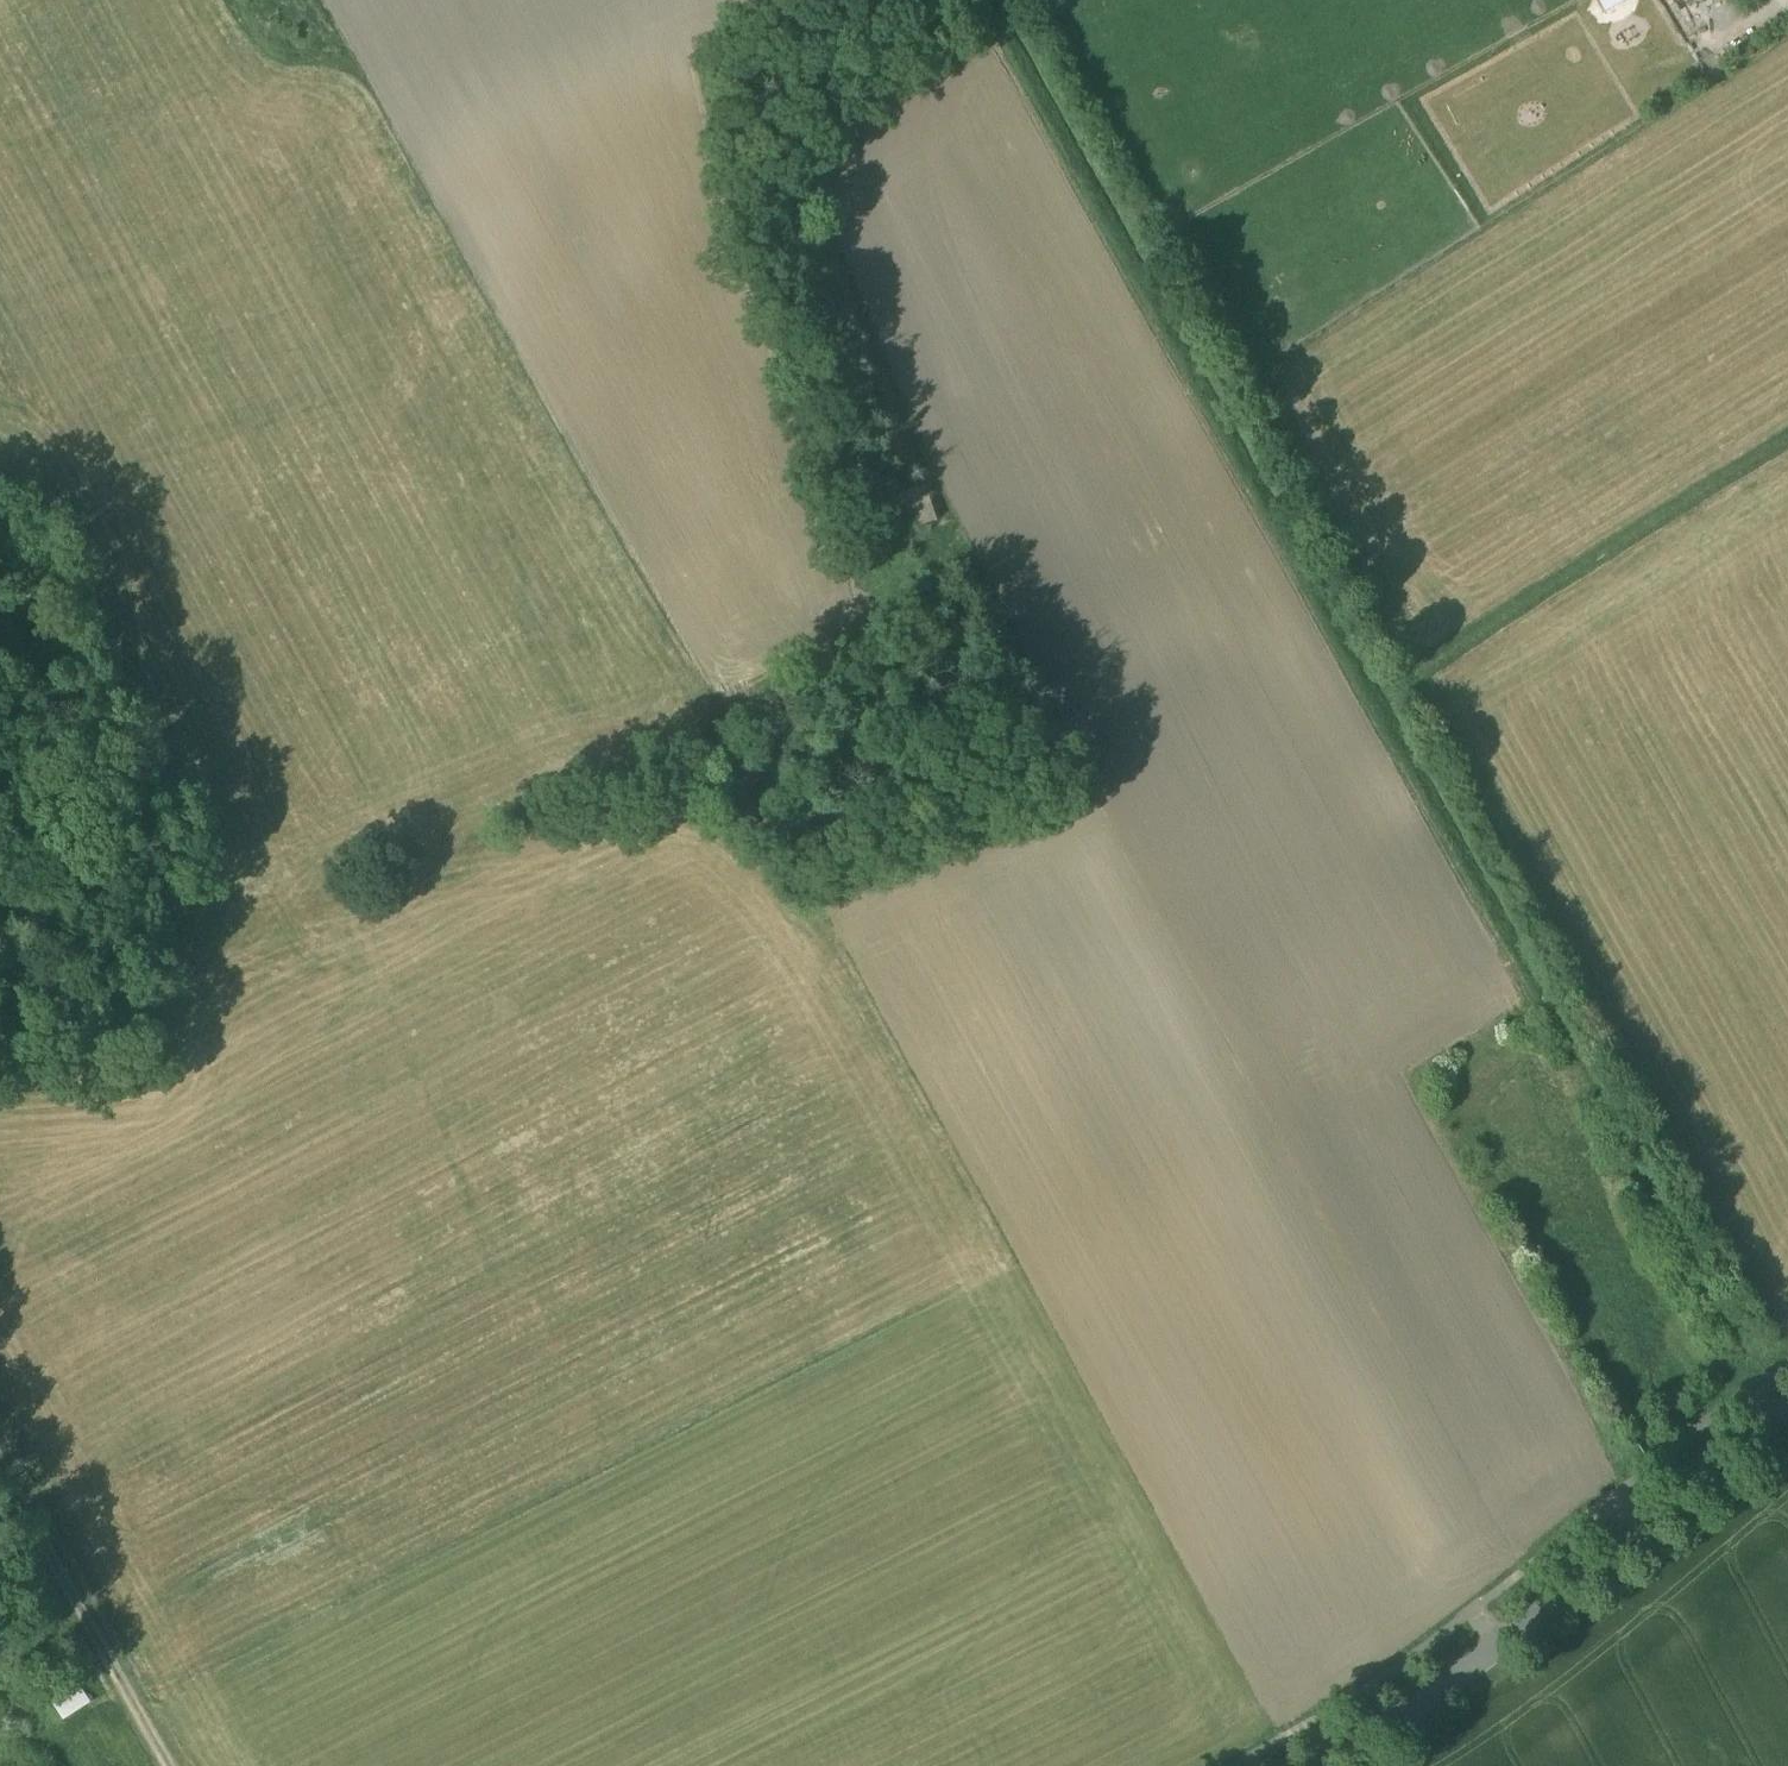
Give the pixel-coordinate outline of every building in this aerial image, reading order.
[(925,488),(904,496),(915,527),(937,520),(925,488)]
